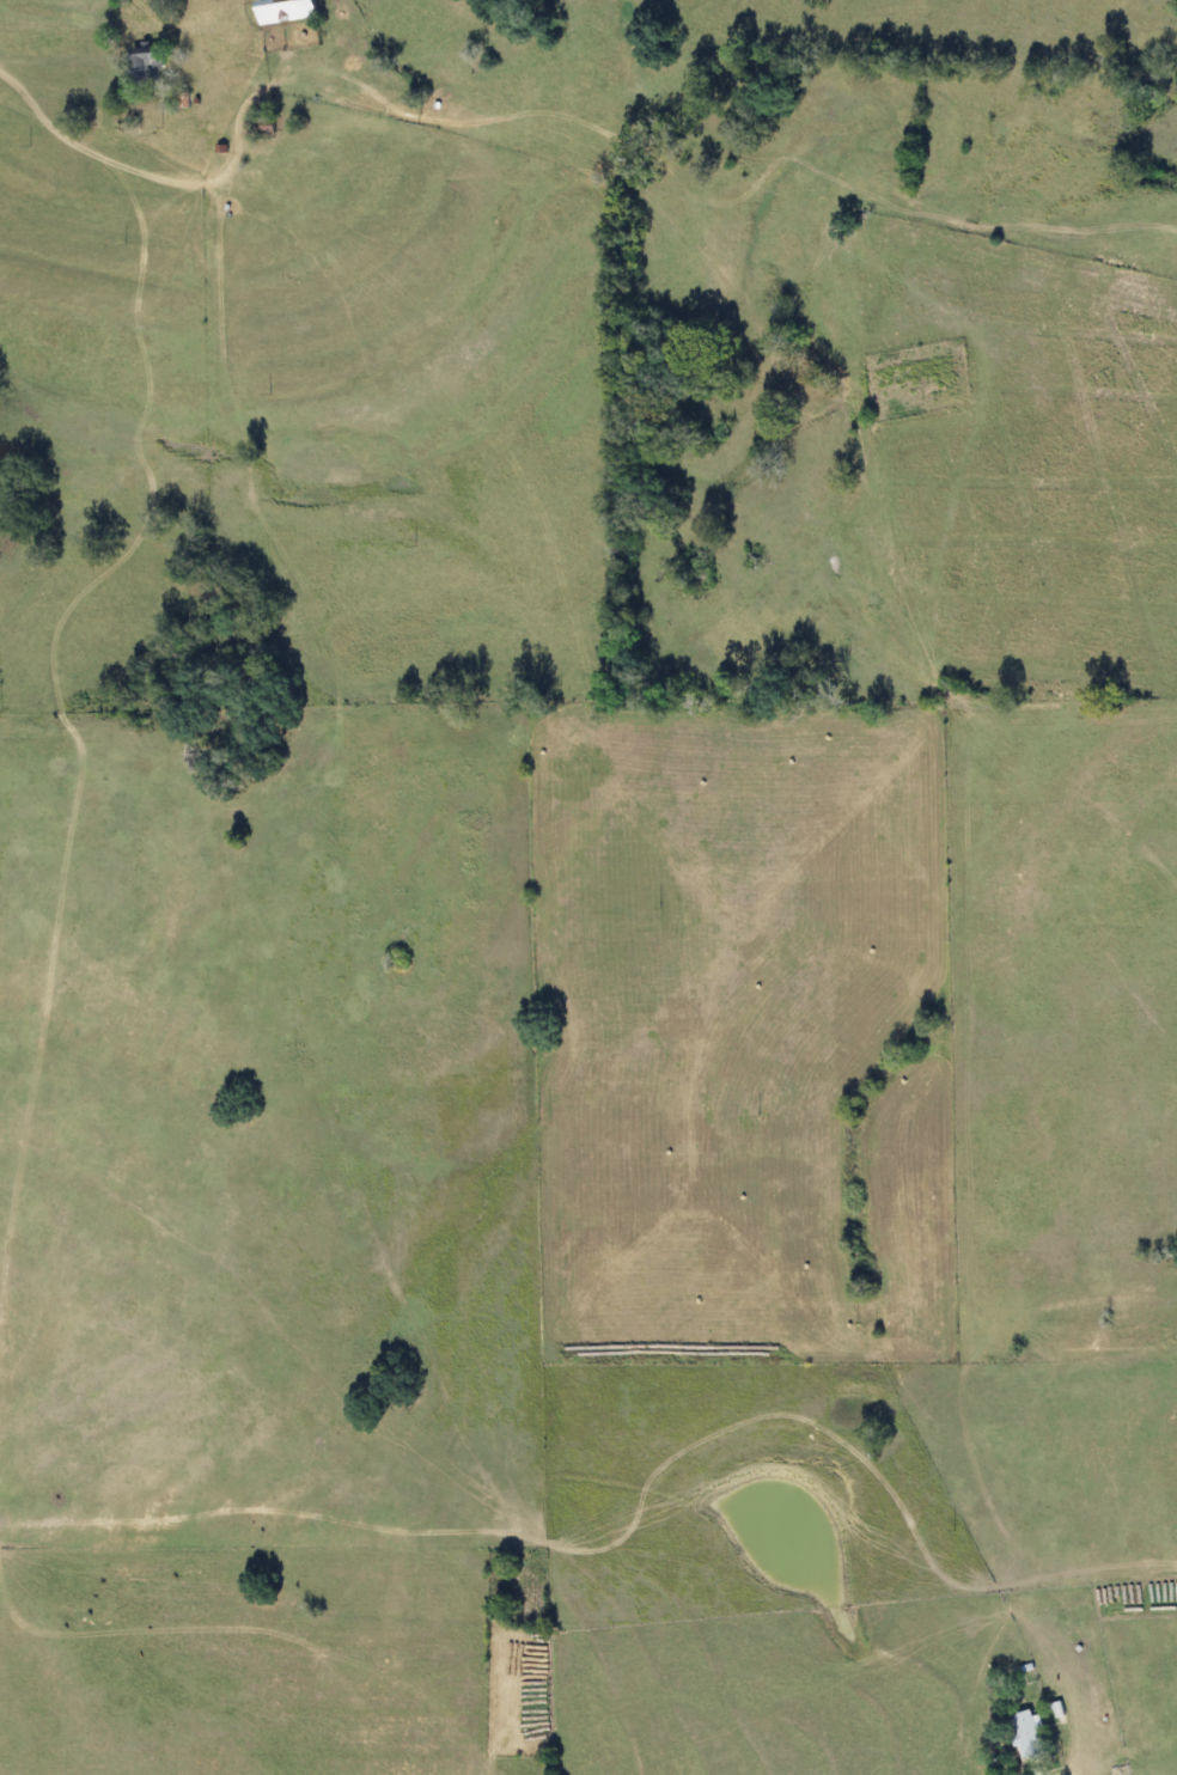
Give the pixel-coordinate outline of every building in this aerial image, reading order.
[(257,24),(314,16),(312,0),(253,0),(257,24)] [(160,46),(133,49),(137,83),(153,81),(152,71),(162,70),(160,46)] [(1006,1714),(1019,1760),(1043,1753),(1030,1708),(1006,1714)]
